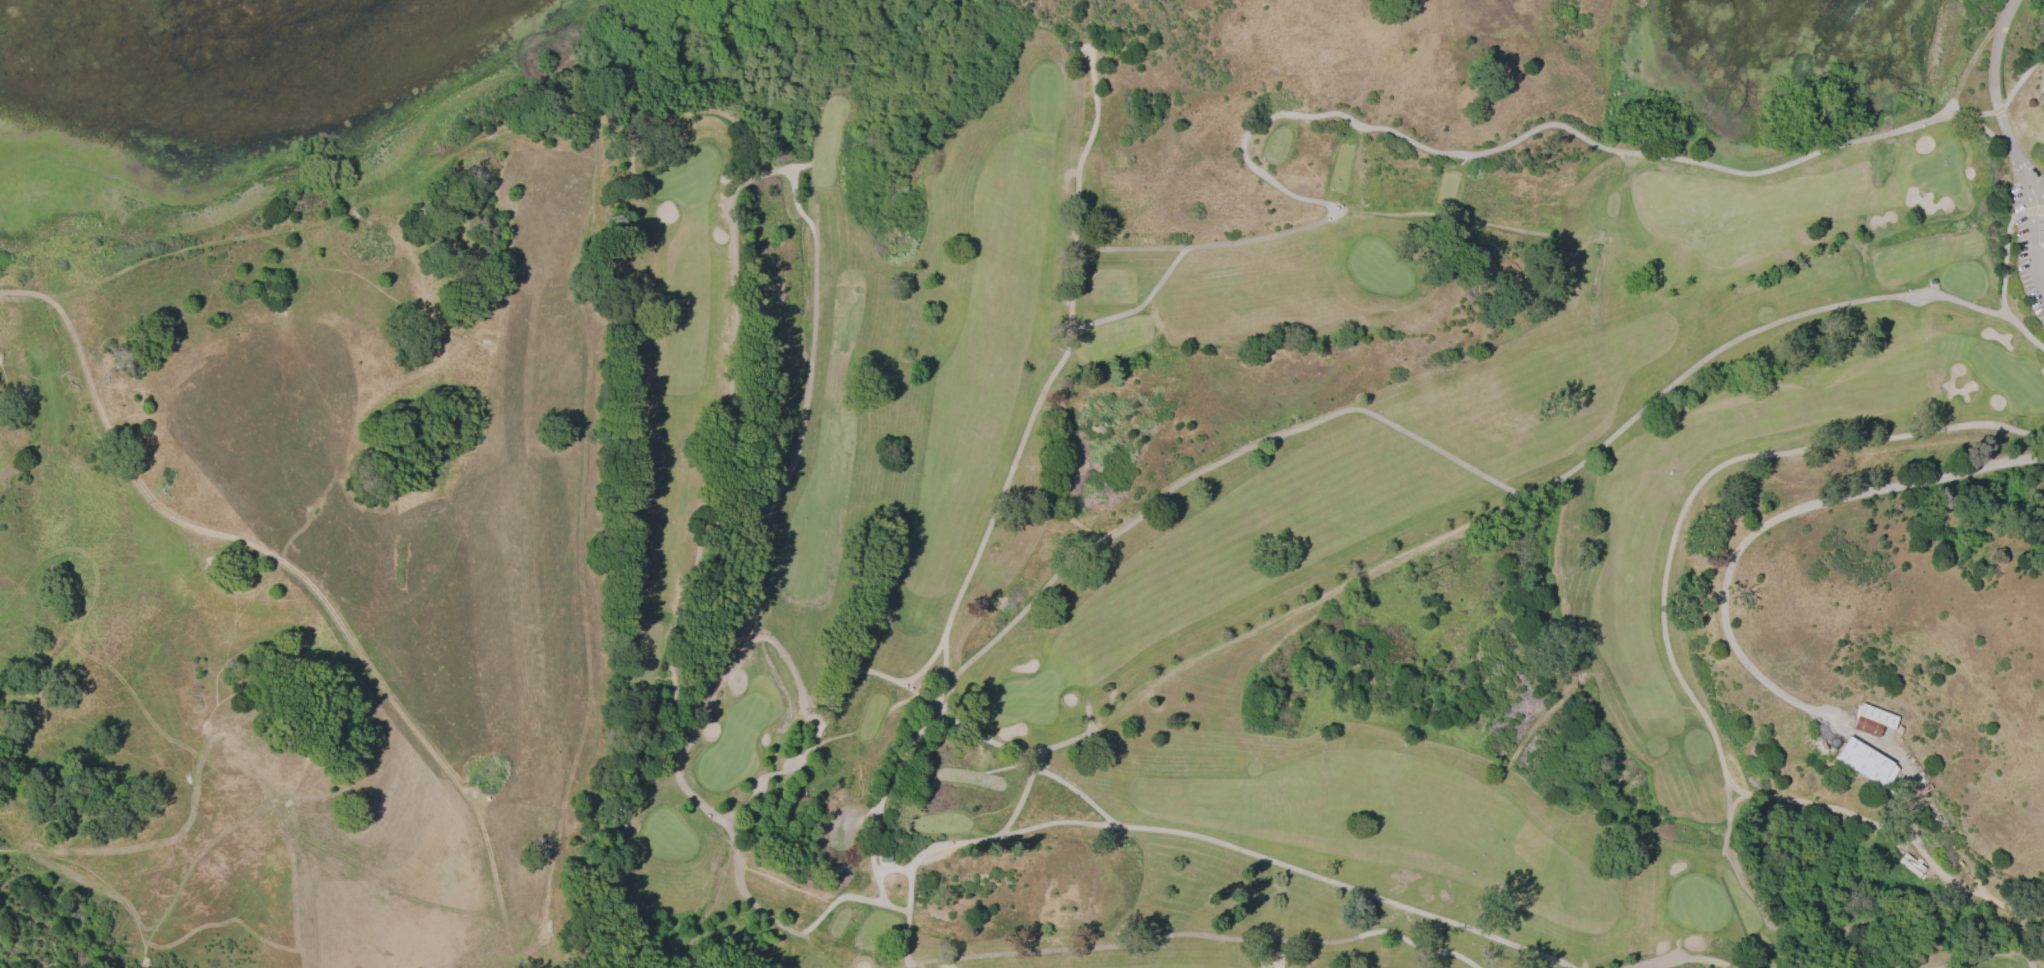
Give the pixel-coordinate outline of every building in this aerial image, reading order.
[(1861,702),(1898,715),(1893,728),(1881,724),(1877,737),(1851,727),(1856,714),(1857,714),(1861,702)] [(1848,735),(1892,762),(1878,785),(1834,758),(1848,735)] [(878,852),(878,860),(890,861),(890,853),(878,852)] [(1900,856),(1903,852),(1924,867),(1921,871),(1900,856)] [(1897,860),(1900,856),(1920,872),(1917,876),(1897,860)]
